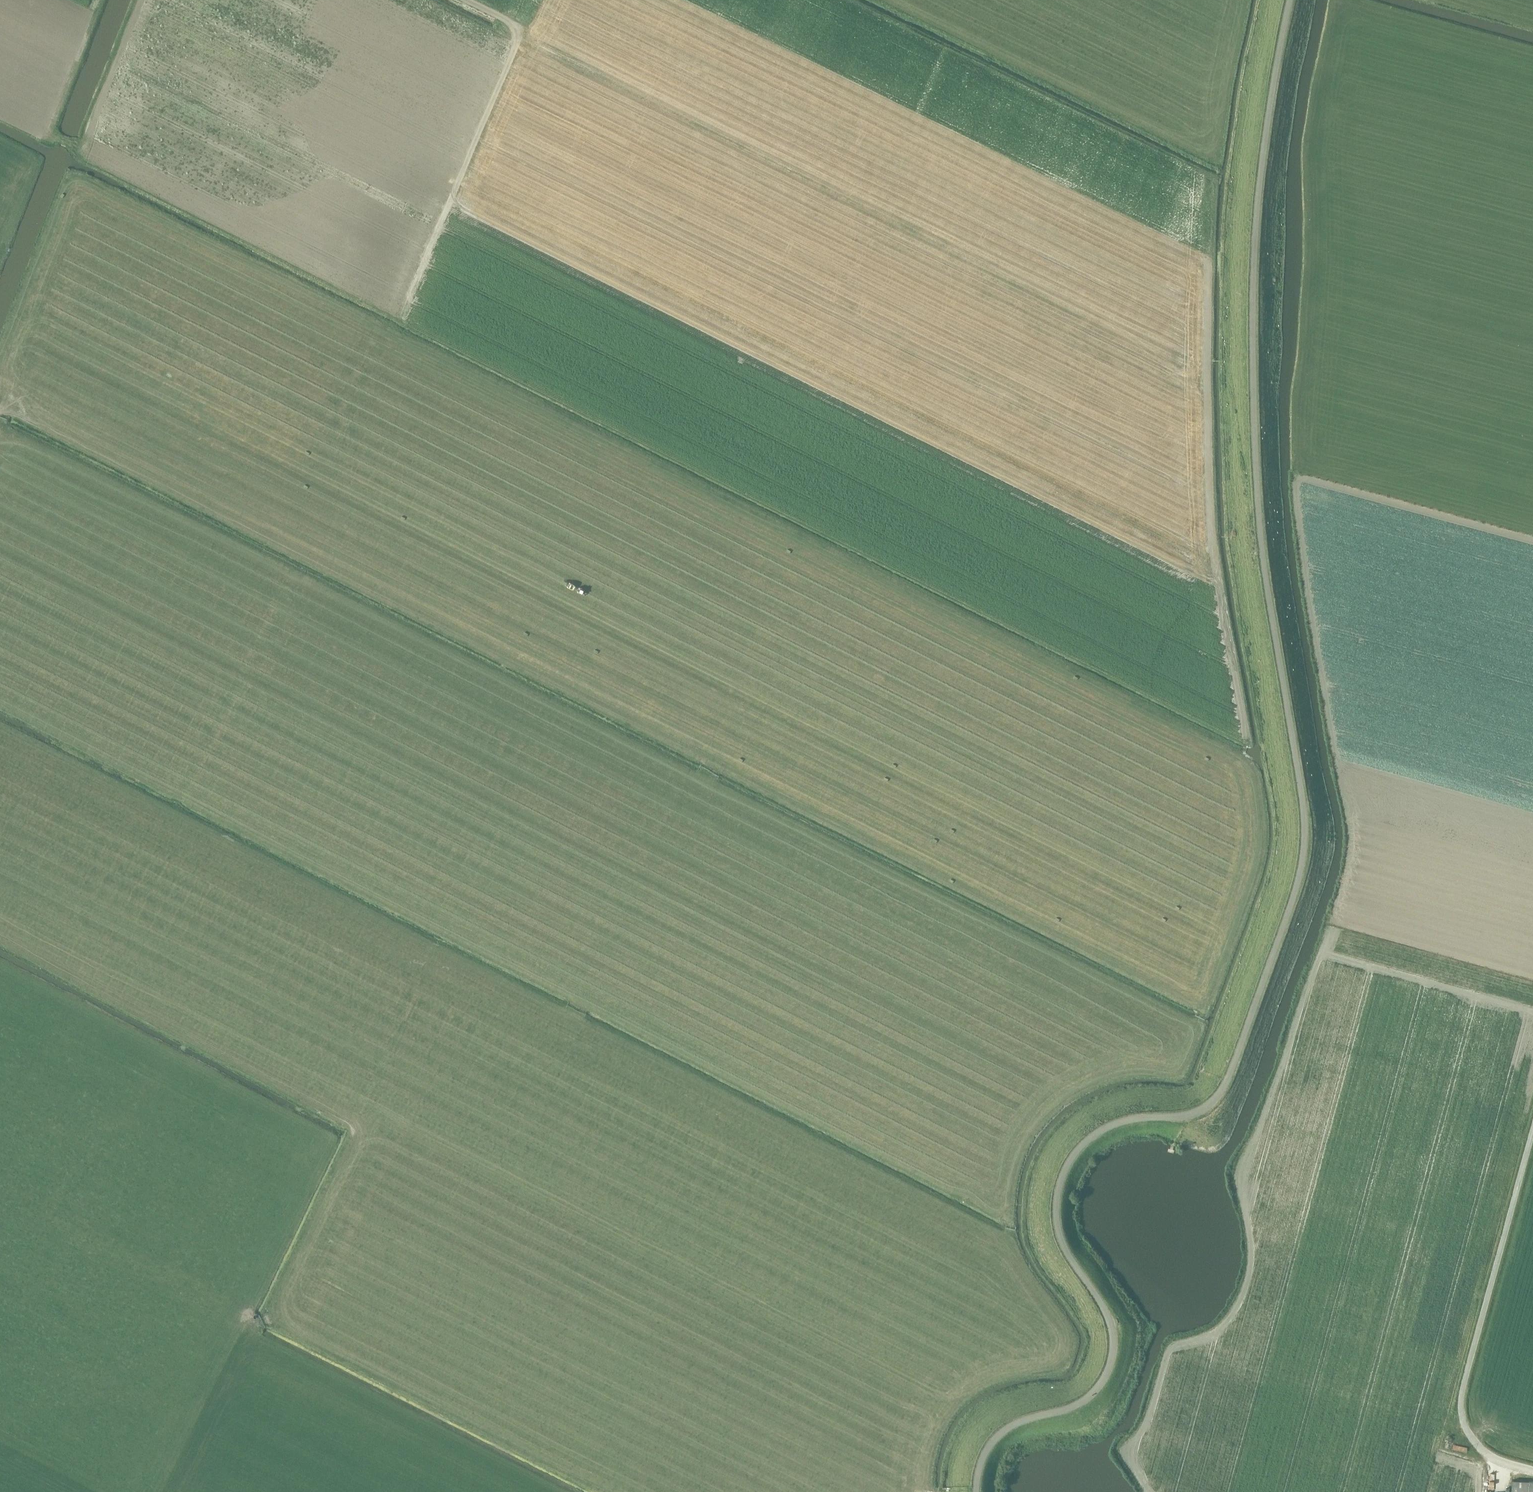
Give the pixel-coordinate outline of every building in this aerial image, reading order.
[(1512,1480),(1511,1491),(1532,1491),(1532,1481),(1512,1480)]
